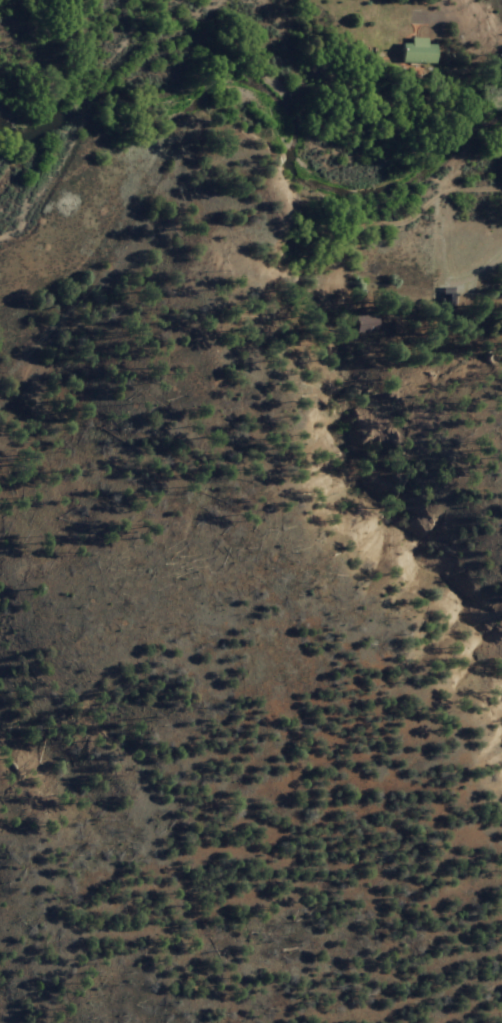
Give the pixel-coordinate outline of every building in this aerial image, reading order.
[(424,39),(401,39),(401,64),(432,64),(432,45),(424,45),(424,39)]
